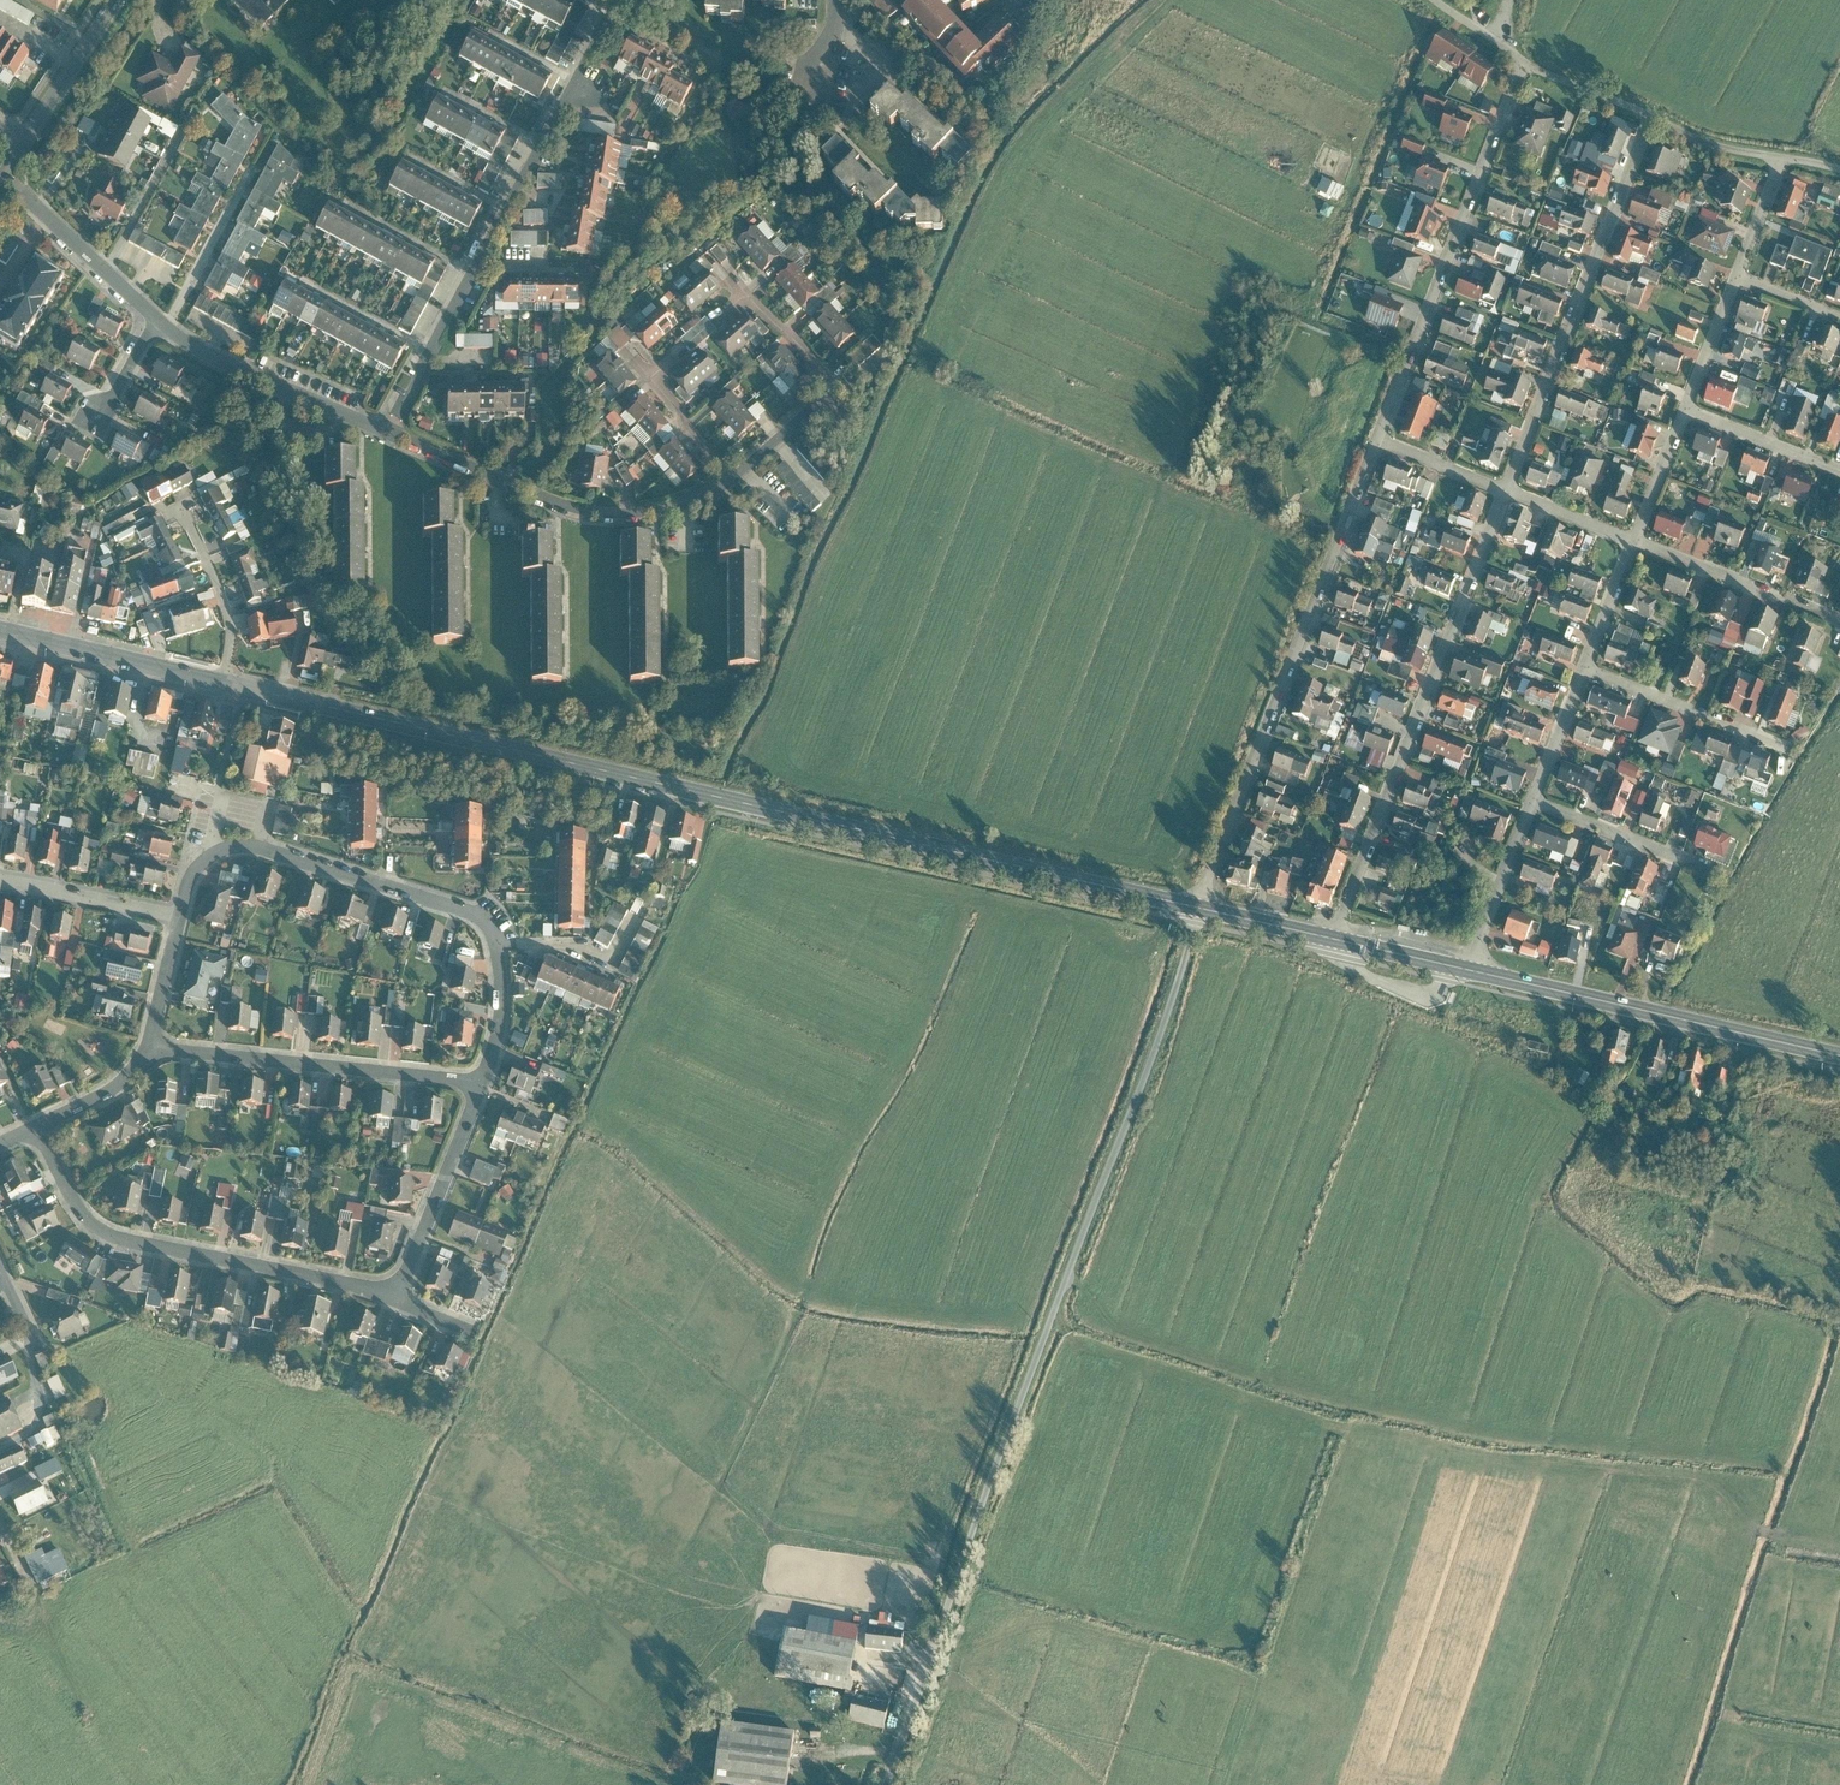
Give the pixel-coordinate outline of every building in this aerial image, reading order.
[(29,24),(35,13),(10,0),(0,0),(0,8),(29,24)] [(54,13),(62,0),(34,0),(54,13)] [(260,30),(290,0),(235,0),(232,3),(260,30)] [(509,1),(522,9),(527,0),(509,0),(509,1)] [(522,9),(536,17),(546,0),(527,0),(522,9)] [(561,0),(546,0),(536,17),(549,25),(563,1),(561,0)] [(703,7),(704,7),(703,19),(718,20),(718,26),(730,27),(730,24),(744,24),(745,0),(751,1),(750,3),(759,4),(759,7),(774,8),(774,12),(786,12),(786,0),(703,0),(703,7)] [(888,0),(866,0),(883,22),(897,12),(888,0)] [(990,0),(937,0),(938,4),(934,5),(933,0),(921,0),(903,19),(967,86),(982,72),(989,72),(993,68),(997,72),(1021,49),(1015,43),(1024,34),(1008,18),(977,46),(939,9),(956,3),(961,17),(992,5),(990,0)] [(575,8),(563,1),(549,25),(562,32),(575,8)] [(578,3),(575,8),(562,32),(546,60),(558,66),(589,9),(578,3)] [(1442,33),(1426,59),(1438,66),(1442,60),(1461,73),(1460,75),(1474,54),(1442,33)] [(458,59),(472,67),(486,43),(472,36),(458,59)] [(1,71),(16,48),(6,42),(0,52),(0,70),(1,71)] [(629,70),(642,47),(631,42),(617,64),(629,70)] [(499,51),(486,43),(472,67),(485,75),(499,51)] [(650,59),(653,54),(642,47),(629,70),(640,76),(650,59)] [(16,48),(1,71),(13,79),(29,58),(16,48)] [(150,54),(134,83),(146,89),(141,99),(169,115),(200,59),(180,49),(172,65),(150,54)] [(513,58),(499,51),(485,75),(499,82),(513,58)] [(1474,54),(1460,75),(1463,77),(1479,87),(1481,88),(1494,69),(1473,56),(1474,54)] [(527,65),(513,58),(499,82),(513,89),(527,65)] [(648,87),(661,65),(650,59),(640,76),(637,82),(648,87)] [(539,73),(527,65),(513,89),(526,96),(539,73)] [(669,76),(672,71),(661,65),(648,87),(659,93),(669,76)] [(552,80),(539,73),(526,96),(539,104),(552,80)] [(667,105),(679,82),(669,76),(659,93),(656,100),(667,105)] [(678,111),(691,87),(679,82),(667,105),(678,111)] [(905,107),(890,93),(870,113),(892,133),(898,126),(916,142),(912,146),(934,165),(940,159),(959,176),(974,158),(949,136),(947,138),(908,103),(905,107)] [(1428,95),(1423,106),(1442,113),(1447,102),(1428,95)] [(244,160),(261,129),(247,121),(222,96),(210,109),(233,132),(224,150),(244,160)] [(1489,105),(1470,98),(1467,106),(1486,113),(1489,105)] [(425,124),(438,131),(452,108),(438,100),(425,124)] [(465,115),(452,108),(438,131),(452,139),(465,115)] [(108,134),(137,149),(150,124),(121,109),(108,134)] [(1448,112),(1440,132),(1464,141),(1472,121),(1448,112)] [(1526,112),(1512,147),(1533,155),(1537,144),(1544,147),(1553,123),(1553,122),(1533,114),(1526,112)] [(478,122),(465,115),(452,139),(465,146),(478,122)] [(614,127),(571,120),(569,132),(612,139),(614,127)] [(492,130),(478,122),(465,146),(478,153),(492,130)] [(505,137),(492,130),(478,153),(492,160),(505,137)] [(1588,145),(1584,157),(1599,162),(1615,169),(1626,138),(1610,131),(1606,139),(1602,151),(1591,147),(1588,145)] [(507,132),(505,137),(492,160),(475,189),(488,196),(519,139),(507,132)] [(137,149),(108,134),(95,158),(124,173),(137,149)] [(1406,139),(1402,149),(1421,157),(1425,146),(1406,139)] [(659,151),(659,143),(631,141),(630,149),(659,151)] [(1582,156),(1585,145),(1572,141),(1569,152),(1582,156)] [(593,143),(591,157),(616,160),(618,147),(593,143)] [(862,169),(838,144),(821,160),(840,179),(832,186),(845,200),(844,201),(850,208),(855,202),(876,221),(882,213),(902,231),(905,227),(917,227),(917,233),(943,232),(943,205),(923,205),(919,201),(911,209),(894,192),(891,195),(876,180),(871,185),(859,172),(862,169)] [(244,160),(224,150),(217,146),(211,157),(222,162),(210,183),(224,191),(226,193),(244,160)] [(278,147),(253,193),(272,203),(282,183),(292,188),(298,176),(289,171),(294,162),(278,147)] [(1655,150),(1646,173),(1672,183),(1682,157),(1672,153),(1671,156),(1655,150)] [(591,157),(589,169),(614,173),(616,160),(591,157)] [(1425,157),(1414,185),(1427,190),(1428,186),(1441,191),(1449,171),(1437,166),(1438,162),(1425,157)] [(388,190),(402,197),(416,173),(402,166),(388,190)] [(589,169),(587,181),(607,184),(612,185),(614,173),(589,169)] [(1579,169),(1573,185),(1604,197),(1610,180),(1579,169)] [(416,173),(402,197),(416,205),(429,181),(416,173)] [(1724,177),(1707,174),(1706,183),(1723,186),(1724,177)] [(562,177),(537,175),(536,189),(561,191),(562,177)] [(191,213),(207,222),(224,191),(210,183),(196,176),(190,186),(202,192),(191,213)] [(1317,192),(1339,200),(1345,186),(1323,178),(1317,192)] [(579,192),(605,196),(607,184),(587,181),(580,180),(579,192)] [(442,188),(429,181),(416,205),(429,212),(442,188)] [(1781,215),(1798,222),(1812,187),(1800,182),(1796,191),(1791,189),(1781,215)] [(1758,192),(1739,184),(1728,211),(1748,219),(1758,192)] [(1550,199),(1563,201),(1565,189),(1552,186),(1550,199)] [(455,195),(442,188),(429,212),(442,219),(455,195)] [(115,223),(125,206),(100,191),(90,209),(115,223)] [(579,192),(577,204),(603,208),(605,196),(579,192)] [(1652,192),(1650,200),(1663,205),(1661,210),(1668,213),(1673,200),(1652,192)] [(236,225),(238,226),(252,233),(264,212),(276,218),(281,208),(272,203),(253,193),(236,225)] [(469,203),(455,195),(442,219),(456,226),(469,203)] [(1416,196),(1411,209),(1416,211),(1416,210),(1431,216),(1436,203),(1416,195),(1416,196)] [(1839,203),(1820,195),(1816,205),(1836,213),(1839,203)] [(1531,210),(1497,197),(1490,215),(1524,228),(1531,210)] [(1636,198),(1629,215),(1642,220),(1641,224),(1654,229),(1661,210),(1663,205),(1650,200),(1648,203),(1636,198)] [(1605,217),(1608,208),(1586,200),(1583,209),(1605,217)] [(482,210),(469,203),(456,226),(469,234),(482,210)] [(577,204),(575,217),(595,220),(601,221),(603,208),(577,204)] [(1555,206),(1550,219),(1574,228),(1573,231),(1588,237),(1594,221),(1580,215),(1579,218),(1564,212),(1565,210),(1555,206)] [(173,245),(189,254),(207,222),(191,213),(180,207),(173,218),(184,224),(173,245)] [(341,215),(327,208),(315,230),(329,238),(341,215)] [(1406,235),(1405,237),(1427,245),(1437,219),(1431,216),(1416,210),(1416,211),(1406,235)] [(547,212),(521,212),(522,227),(548,226),(547,212)] [(354,222),(341,215),(329,238),(342,245),(354,222)] [(567,229),(593,233),(595,220),(575,217),(568,216),(567,229)] [(1741,235),(1702,220),(1691,246),(1731,261),(1741,235)] [(367,230),(354,222),(342,245),(355,252),(367,230)] [(737,242),(750,256),(769,240),(756,225),(737,242)] [(238,226),(221,257),(237,266),(249,244),(260,251),(266,241),(252,233),(238,226)] [(567,229),(565,240),(591,244),(593,233),(567,229)] [(380,237),(367,230),(355,252),(368,259),(380,237)] [(1623,231),(1613,258),(1627,264),(1629,261),(1639,265),(1642,264),(1644,258),(1646,258),(1652,243),(1638,238),(1638,237),(1623,231)] [(184,259),(134,232),(127,244),(178,271),(184,259)] [(545,234),(509,234),(509,248),(545,248),(545,234)] [(394,244),(380,237),(368,259),(382,266),(394,244)] [(1518,252),(1482,238),(1475,256),(1512,269),(1518,252)] [(6,265),(19,247),(7,239),(0,249),(0,261),(6,265)] [(1781,249),(1775,266),(1788,271),(1793,258),(1818,267),(1813,280),(1826,285),(1838,252),(1800,239),(1794,253),(1781,249)] [(591,244),(565,240),(563,254),(589,258),(591,244)] [(769,240),(750,256),(763,272),(782,255),(781,254),(769,240)] [(1394,240),(1391,250),(1400,253),(1411,257),(1414,248),(1394,240)] [(781,254),(782,255),(787,260),(798,250),(800,249),(794,242),(781,254)] [(1568,249),(1581,253),(1583,246),(1570,242),(1568,249)] [(407,251),(394,244),(382,266),(395,273),(407,251)] [(1543,244),(1538,255),(1548,259),(1548,258),(1557,262),(1562,252),(1543,244)] [(727,259),(716,246),(709,251),(720,265),(727,259)] [(1694,254),(1680,248),(1674,263),(1688,268),(1694,254)] [(805,257),(798,250),(787,260),(792,267),(796,264),(805,257)] [(420,258),(407,251),(395,273),(408,280),(420,258)] [(1400,253),(1389,282),(1410,290),(1421,261),(1411,257),(1400,253)] [(32,254),(0,307),(0,337),(21,349),(66,276),(32,254)] [(696,262),(703,269),(707,274),(713,269),(702,256),(696,262)] [(221,257),(203,289),(220,298),(232,276),(243,283),(249,272),(237,266),(221,257)] [(433,265),(420,258),(408,280),(421,288),(433,265)] [(1548,259),(1540,279),(1566,289),(1575,269),(1557,262),(1548,258),(1548,259)] [(1471,259),(1469,266),(1483,270),(1484,263),(1471,259)] [(436,261),(433,265),(421,288),(399,331),(410,337),(448,267),(436,261)] [(776,280),(788,294),(807,278),(796,264),(792,267),(776,280)] [(1723,271),(1708,266),(1700,285),(1716,291),(1723,271)] [(703,269),(689,282),(706,301),(720,288),(707,274),(703,269)] [(1650,288),(1611,273),(1605,289),(1631,299),(1629,303),(1642,308),(1650,288)] [(254,275),(249,284),(259,290),(264,281),(254,275)] [(1462,278),(1456,294),(1481,304),(1482,301),(1496,306),(1506,281),(1490,275),(1485,287),(1462,278)] [(807,278),(788,294),(800,309),(818,295),(820,293),(807,278)] [(500,307),(517,307),(518,282),(501,282),(500,307)] [(534,282),(518,282),(517,307),(533,307),(534,282)] [(550,283),(534,282),(533,307),(550,308),(550,283)] [(705,300),(689,282),(674,296),(691,314),(705,300)] [(564,283),(550,283),(550,308),(563,308),(564,283)] [(580,283),(564,283),(563,308),(579,308),(580,283)] [(298,293),(284,286),(271,309),(285,317),(298,293)] [(828,286),(820,293),(818,295),(823,301),(834,292),(828,286)] [(1522,289),(1516,305),(1542,315),(1538,324),(1551,329),(1555,318),(1557,318),(1563,302),(1548,297),(1548,298),(1522,289)] [(839,298),(834,292),(823,301),(828,307),(832,305),(839,298)] [(311,301),(298,293),(285,317),(298,324),(311,301)] [(1375,297),(1366,319),(1376,323),(1377,326),(1388,330),(1389,328),(1394,330),(1402,308),(1375,297)] [(98,315),(104,302),(96,298),(89,311),(98,315)] [(257,328),(200,298),(193,310),(250,340),(257,328)] [(1776,309),(1749,298),(1739,323),(1766,333),(1776,309)] [(324,308),(311,301),(298,324),(311,331),(324,308)] [(812,321),(825,336),(844,319),(832,305),(828,307),(812,321)] [(660,306),(646,319),(662,337),(676,324),(660,306)] [(337,315),(324,308),(311,331),(324,339),(337,315)] [(125,321),(106,312),(98,329),(117,339),(125,321)] [(1628,323),(1598,312),(1591,329),(1621,341),(1628,323)] [(1702,322),(1704,316),(1692,312),(1690,317),(1702,322)] [(743,313),(728,326),(745,345),(760,332),(752,323),(743,313)] [(351,323),(337,315),(324,339),(338,346),(351,323)] [(692,328),(698,334),(710,323),(705,317),(692,328)] [(484,330),(498,330),(498,318),(484,318),(484,330)] [(1446,318),(1440,334),(1473,347),(1477,336),(1468,333),(1470,327),(1460,323),(1455,321),(1446,318)] [(634,335),(647,350),(662,337),(646,319),(631,332),(634,335)] [(757,319),(752,323),(760,332),(763,336),(768,332),(757,319)] [(844,319),(825,336),(837,350),(856,333),(844,319)] [(364,330),(351,323),(338,346),(351,354),(364,330)] [(703,341),(716,330),(710,323),(698,334),(703,341)] [(1706,333),(1684,325),(1679,338),(1701,347),(1706,333)] [(634,335),(631,332),(625,326),(620,330),(629,339),(634,335)] [(728,326),(714,340),(730,358),(745,345),(728,326)] [(685,345),(698,334),(692,328),(680,339),(685,345)] [(901,330),(886,329),(885,344),(900,345),(901,330)] [(1828,329),(1820,348),(1839,356),(1839,334),(1828,329)] [(377,338),(364,330),(351,354),(364,361),(377,338)] [(1656,351),(1657,351),(1663,333),(1652,330),(1648,344),(1657,346),(1656,351)] [(1515,350),(1510,360),(1523,365),(1527,355),(1540,360),(1547,344),(1516,332),(1514,337),(1510,348),(1515,350)] [(691,352),(703,341),(698,334),(685,345),(691,352)] [(883,347),(873,335),(845,359),(855,370),(883,347)] [(1759,344),(1736,336),(1728,357),(1752,365),(1759,344)] [(491,337),(454,337),(454,351),(491,351),(491,337)] [(600,343),(611,354),(617,349),(606,337),(600,343)] [(390,345),(377,338),(364,361),(377,368),(390,345)] [(101,351),(79,339),(68,359),(90,371),(101,351)] [(403,352),(390,345),(377,368),(390,375),(403,352)] [(1809,349),(1800,345),(1795,358),(1805,361),(1809,349)] [(777,377),(796,360),(783,346),(771,356),(764,362),(777,377)] [(1690,360),(1662,349),(1655,368),(1683,378),(1690,360)] [(1791,353),(1782,350),(1777,365),(1785,369),(1791,353)] [(764,362),(771,356),(767,351),(756,360),(761,365),(764,362)] [(505,352),(505,364),(516,364),(516,352),(505,352)] [(699,352),(685,364),(702,383),(716,370),(699,352)] [(548,367),(548,354),(537,354),(536,367),(548,367)] [(606,383),(623,368),(611,354),(594,368),(606,383)] [(1611,362),(1588,354),(1581,371),(1604,379),(1611,362)] [(58,364),(44,357),(39,366),(53,374),(58,364)] [(186,369),(164,357),(153,377),(176,389),(186,369)] [(1431,358),(1424,375),(1463,390),(1467,379),(1466,379),(1454,374),(1456,371),(1453,370),(1454,367),(1446,364),(1431,358)] [(796,360),(777,377),(791,391),(809,375),(796,360)] [(1505,373),(1508,366),(1494,361),(1491,368),(1505,373)] [(685,364),(671,376),(688,395),(702,383),(685,364)] [(623,393),(635,383),(623,368),(606,383),(618,397),(623,393)] [(1653,388),(1657,377),(1643,372),(1639,383),(1653,388)] [(73,386),(51,375),(42,392),(64,403),(73,386)] [(1490,376),(1484,390),(1505,398),(1503,403),(1521,409),(1530,386),(1512,379),(1510,384),(1490,376)] [(1740,391),(1716,382),(1709,402),(1734,411),(1740,394),(1747,396),(1749,391),(1758,395),(1762,386),(1744,379),(1740,391)] [(524,388),(508,389),(509,420),(524,419),(524,388)] [(1774,402),(1777,391),(1766,388),(1762,399),(1774,402)] [(462,389),(446,389),(446,420),(462,420),(462,389)] [(477,389),(462,389),(462,420),(477,420),(477,389)] [(494,389),(477,389),(477,420),(494,420),(494,389)] [(508,389),(494,389),(494,420),(509,420),(508,389)] [(1675,399),(1649,389),(1642,410),(1667,419),(1675,399)] [(712,408),(724,423),(743,407),(731,392),(712,408)] [(615,409),(628,398),(623,393),(618,397),(610,404),(615,409)] [(1596,405),(1566,393),(1559,410),(1590,421),(1596,405)] [(1822,404),(1800,395),(1786,431),(1807,439),(1822,404)] [(167,408),(145,396),(135,414),(158,426),(167,408)] [(625,411),(637,426),(655,411),(642,396),(633,404),(625,411)] [(1416,397),(1401,434),(1419,441),(1422,432),(1427,434),(1437,406),(1416,397)] [(625,411),(633,404),(628,398),(615,409),(620,416),(625,411)] [(50,418),(29,407),(19,426),(40,437),(50,418)] [(743,407),(724,423),(737,438),(756,422),(743,407)] [(1565,422),(1567,414),(1555,410),(1552,418),(1565,422)] [(656,435),(668,425),(655,411),(637,426),(650,440),(656,435)] [(419,427),(430,430),(433,420),(422,417),(419,427)] [(1654,424),(1638,417),(1635,426),(1643,430),(1634,453),(1655,461),(1665,437),(1651,431),(1654,424)] [(1832,418),(1822,445),(1839,452),(1839,421),(1832,418)] [(1726,439),(1704,431),(1695,453),(1718,461),(1716,466),(1725,469),(1730,457),(1721,453),(1726,439)] [(143,444),(122,433),(113,451),(134,462),(143,444)] [(1435,445),(1446,450),(1451,438),(1440,433),(1435,445)] [(1492,433),(1480,465),(1497,471),(1505,452),(1507,453),(1508,450),(1506,449),(1509,440),(1492,433)] [(1464,434),(1463,447),(1478,449),(1479,436),(1464,434)] [(93,446),(72,435),(62,454),(83,465),(93,446)] [(159,451),(164,442),(151,435),(146,444),(159,451)] [(643,446),(648,451),(661,441),(656,435),(650,440),(643,446)] [(1561,437),(1558,449),(1568,452),(1571,440),(1561,437)] [(670,469),(688,452),(675,438),(666,446),(657,454),(670,469)] [(653,457),(657,454),(666,446),(661,441),(648,451),(653,457)] [(839,479),(807,442),(797,450),(830,487),(839,479)] [(1534,452),(1543,455),(1546,448),(1536,444),(1534,452)] [(52,468),(60,453),(53,448),(44,463),(52,468)] [(334,488),(356,488),(356,452),(326,453),(327,488),(334,488)] [(688,452),(670,469),(683,483),(701,467),(688,452)] [(1607,463),(1581,453),(1570,484),(1595,494),(1607,463)] [(1775,461),(1753,453),(1745,476),(1752,479),(1754,473),(1769,479),(1775,461)] [(581,474),(579,486),(599,489),(602,478),(605,478),(609,459),(581,454),(578,474),(581,474)] [(1562,471),(1536,461),(1528,482),(1554,492),(1562,471)] [(821,504),(784,462),(774,471),(811,513),(821,504)] [(633,481),(622,463),(614,468),(625,486),(633,481)] [(1422,475),(1392,464),(1386,481),(1415,492),(1422,475)] [(174,474),(166,479),(174,494),(195,482),(186,465),(172,472),(174,474)] [(697,478),(700,481),(710,472),(707,469),(697,478)] [(1819,482),(1791,472),(1783,493),(1811,503),(1819,482)] [(144,490),(151,505),(174,494),(166,479),(158,482),(153,475),(142,481),(146,488),(144,490)] [(134,482),(120,489),(127,502),(141,495),(134,482)] [(201,498),(212,519),(227,511),(223,504),(228,502),(220,487),(201,498)] [(334,488),(334,522),(364,522),(364,488),(356,488),(334,488)] [(1747,500),(1760,503),(1762,495),(1749,492),(1747,500)] [(1466,517),(1484,524),(1493,500),(1475,493),(1466,517)] [(1710,507),(1712,497),(1699,494),(1698,504),(1710,507)] [(1608,513),(1629,521),(1636,503),(1615,495),(1608,513)] [(1833,495),(1828,508),(1839,512),(1839,497),(1833,495)] [(424,535),(433,536),(455,536),(455,498),(425,498),(424,535)] [(1370,516),(1389,522),(1395,505),(1376,498),(1370,516)] [(8,527),(7,529),(17,531),(19,521),(22,522),(25,510),(22,509),(22,507),(0,502),(0,525),(8,527)] [(227,511),(212,519),(223,540),(239,532),(227,511)] [(1540,520),(1518,511),(1508,538),(1530,547),(1540,520)] [(1691,524),(1665,515),(1659,533),(1685,541),(1691,524)] [(159,519),(146,525),(151,536),(157,546),(170,539),(159,519)] [(1392,529),(1370,520),(1357,554),(1379,562),(1383,553),(1395,558),(1401,544),(1388,539),(1392,529)] [(725,560),(748,560),(748,521),(717,522),(717,561),(725,560)] [(1461,521),(1460,525),(1472,529),(1473,524),(1461,521)] [(1752,531),(1726,521),(1718,541),(1745,551),(1752,531)] [(334,522),(334,559),(364,559),(364,522),(334,522)] [(530,573),(555,573),(554,537),(547,537),(547,524),(520,525),(519,538),(523,538),(524,574),(530,573)] [(1581,537),(1554,527),(1544,555),(1538,553),(1533,568),(1556,576),(1562,561),(1571,564),(1581,537)] [(1443,547),(1471,558),(1478,541),(1449,530),(1443,547)] [(433,536),(433,575),(464,575),(464,536),(455,536),(433,536)] [(1591,553),(1595,538),(1586,536),(1582,550),(1591,553)] [(627,575),(648,574),(648,538),(618,539),(618,575),(627,575)] [(159,562),(144,569),(148,577),(158,572),(162,570),(163,570),(181,561),(170,539),(157,546),(150,550),(154,558),(156,557),(159,562)] [(103,567),(115,563),(109,543),(101,545),(104,556),(101,557),(103,567)] [(1784,551),(1763,544),(1755,568),(1775,576),(1784,551)] [(231,557),(240,580),(255,575),(252,567),(259,565),(253,549),(231,557)] [(1410,556),(1408,564),(1421,568),(1423,561),(1410,556)] [(64,558),(58,583),(80,588),(86,563),(64,558)] [(334,559),(335,600),(365,599),(364,559),(334,559)] [(725,560),(726,604),(757,604),(757,560),(748,560),(725,560)] [(1810,560),(1799,587),(1820,595),(1831,568),(1810,560)] [(10,597),(16,571),(0,567),(0,595),(10,597)] [(30,568),(22,603),(46,609),(54,573),(30,568)] [(92,584),(103,588),(107,573),(96,570),(92,584)] [(1427,588),(1455,598),(1462,581),(1434,570),(1427,588)] [(1601,598),(1607,581),(1576,570),(1570,586),(1601,598)] [(174,576),(147,588),(153,605),(193,591),(187,573),(174,578),(174,576)] [(530,573),(530,610),(562,609),(562,573),(555,573),(530,573)] [(1511,579),(1494,573),(1488,589),(1519,601),(1528,579),(1513,573),(1511,579)] [(627,575),(627,613),(656,612),(656,574),(648,574),(627,575)] [(1698,582),(1674,574),(1667,592),(1691,601),(1698,582)] [(255,575),(240,580),(248,604),(263,598),(255,575)] [(433,575),(433,610),(463,610),(464,575),(433,575)] [(58,583),(52,610),(74,615),(80,588),(58,583)] [(111,602),(106,601),(102,621),(127,627),(130,612),(119,609),(120,605),(124,605),(127,585),(117,583),(116,586),(114,586),(111,602)] [(102,621),(106,601),(103,601),(105,590),(91,587),(89,598),(92,598),(87,618),(102,621)] [(1372,601),(1346,590),(1339,608),(1366,618),(1372,601)] [(1661,602),(1634,593),(1628,611),(1655,620),(1661,602)] [(1741,601),(1722,594),(1713,618),(1732,625),(1741,601)] [(307,608),(305,595),(285,598),(287,611),(307,608)] [(1598,608),(1569,597),(1563,615),(1591,625),(1598,608)] [(1544,609),(1558,613),(1560,605),(1546,601),(1544,609)] [(198,604),(183,608),(190,633),(205,629),(205,628),(213,626),(209,612),(201,614),(198,604)] [(726,604),(726,642),(757,642),(757,604),(726,604)] [(272,640),(268,617),(266,606),(249,610),(250,619),(247,620),(250,643),(272,640)] [(183,608),(169,612),(176,638),(190,633),(183,608)] [(530,610),(531,647),(562,646),(562,609),(530,610)] [(433,610),(433,645),(463,645),(463,610),(433,610)] [(143,614),(150,636),(163,631),(160,620),(155,622),(151,611),(143,614)] [(1783,619),(1762,611),(1749,646),(1770,654),(1783,619)] [(627,613),(628,648),(657,648),(656,612),(627,613)] [(1469,639),(1487,646),(1492,632),(1508,637),(1514,622),(1493,614),(1492,618),(1478,613),(1469,639)] [(294,614),(268,617),(272,640),(297,637),(294,614)] [(1322,624),(1338,630),(1341,621),(1325,615),(1322,624)] [(1622,627),(1608,661),(1628,669),(1636,651),(1630,649),(1637,633),(1622,627)] [(1415,670),(1426,675),(1440,639),(1418,631),(1416,637),(1396,629),(1387,651),(1399,656),(1392,674),(1411,681),(1415,670)] [(1356,641),(1329,631),(1322,649),(1349,659),(1356,641)] [(1825,638),(1808,631),(1795,665),(1812,671),(1825,638)] [(1541,652),(1577,665),(1583,650),(1547,637),(1541,652)] [(325,664),(328,648),(319,646),(319,642),(305,639),(298,668),(314,671),(315,662),(325,664)] [(726,669),(757,669),(757,642),(726,642),(726,669)] [(531,647),(531,685),(563,685),(562,646),(531,647)] [(360,655),(328,648),(325,664),(356,671),(360,655)] [(628,648),(629,684),(658,684),(657,648),(628,648)] [(1490,665),(1461,654),(1452,679),(1488,692),(1494,677),(1506,681),(1512,666),(1492,659),(1490,665)] [(0,680),(8,681),(12,663),(0,660),(0,681),(0,680)] [(1712,668),(1694,662),(1686,683),(1704,690),(1712,668)] [(1512,666),(1508,681),(1516,683),(1519,668),(1512,666)] [(58,673),(36,668),(24,717),(50,722),(58,689),(54,689),(58,673)] [(1528,704),(1558,715),(1566,694),(1544,686),(1547,679),(1527,671),(1519,694),(1530,698),(1528,704)] [(12,686),(23,689),(26,677),(14,675),(12,686)] [(91,682),(70,677),(58,728),(80,734),(88,702),(95,703),(100,684),(94,682),(91,682)] [(1786,688),(1798,693),(1801,682),(1789,678),(1786,688)] [(1310,682),(1297,716),(1316,723),(1318,718),(1332,723),(1340,704),(1326,698),(1329,689),(1310,682)] [(1754,688),(1737,682),(1727,708),(1757,720),(1770,688),(1756,683),(1754,688)] [(128,720),(134,691),(113,686),(106,715),(128,720)] [(1378,710),(1408,721),(1415,702),(1386,691),(1378,710)] [(1638,707),(1596,691),(1589,708),(1620,719),(1617,728),(1634,734),(1638,723),(1633,721),(1638,707)] [(1476,702),(1448,692),(1440,711),(1452,715),(1448,728),(1464,734),(1476,702)] [(1802,699),(1783,692),(1773,722),(1791,729),(1802,699)] [(175,700),(153,695),(147,720),(169,725),(172,712),(186,715),(189,704),(175,700)] [(209,750),(218,710),(189,704),(186,715),(180,743),(209,750)] [(1688,726),(1652,713),(1640,745),(1673,758),(1671,764),(1681,768),(1688,747),(1681,745),(1688,726)] [(1514,734),(1545,746),(1551,730),(1521,718),(1514,734)] [(280,791),(294,728),(272,723),(266,751),(249,748),(242,781),(252,784),(250,793),(265,796),(267,788),(280,791)] [(108,726),(97,724),(93,739),(105,741),(108,726)] [(1620,739),(1582,725),(1575,742),(1614,756),(1620,739)] [(1279,726),(1275,734),(1293,741),(1296,733),(1279,726)] [(22,747),(26,731),(16,728),(12,745),(22,747)] [(1363,747),(1394,759),(1401,740),(1371,728),(1363,747)] [(1793,735),(1797,741),(1810,734),(1806,728),(1793,735)] [(1730,762),(1737,743),(1703,730),(1694,753),(1726,765),(1722,777),(1736,782),(1742,766),(1730,762)] [(1474,748),(1432,733),(1425,751),(1448,759),(1445,767),(1464,774),(1474,748)] [(83,773),(89,748),(76,746),(71,771),(83,773)] [(188,752),(177,749),(171,772),(182,775),(188,752)] [(1779,760),(1750,749),(1744,767),(1752,770),(1748,780),(1768,787),(1779,760)] [(160,758),(130,750),(125,770),(154,778),(160,758)] [(1493,784),(1525,796),(1533,775),(1508,765),(1511,757),(1492,750),(1489,760),(1500,765),(1493,784)] [(1317,765),(1283,752),(1277,770),(1310,783),(1317,765)] [(1419,761),(1430,765),(1433,757),(1422,753),(1419,761)] [(1613,778),(1617,766),(1605,761),(1600,773),(1613,778)] [(1636,779),(1640,768),(1621,762),(1617,774),(1636,779)] [(1662,773),(1673,778),(1677,767),(1665,763),(1662,773)] [(1601,778),(1566,765),(1559,782),(1599,796),(1601,790),(1605,779),(1601,778)] [(1273,781),(1261,810),(1296,823),(1303,805),(1288,799),(1292,788),(1273,781)] [(1605,812),(1626,820),(1637,788),(1617,781),(1605,812)] [(321,795),(332,795),(333,784),(321,784),(321,795)] [(347,799),(348,788),(339,787),(339,799),(347,799)] [(1408,787),(1402,803),(1424,811),(1422,816),(1431,820),(1439,798),(1432,796),(1432,795),(1408,787)] [(377,802),(378,790),(351,789),(351,801),(377,802)] [(1697,807),(1701,793),(1686,789),(1683,803),(1697,807)] [(138,795),(131,790),(124,799),(131,804),(138,795)] [(1341,800),(1339,807),(1364,817),(1370,800),(1354,794),(1353,793),(1349,804),(1341,800)] [(1653,798),(1640,794),(1633,813),(1646,817),(1653,798)] [(1459,817),(1468,820),(1475,800),(1466,797),(1459,817)] [(182,808),(152,800),(147,817),(178,824),(182,808)] [(377,814),(377,802),(351,801),(351,814),(377,814)] [(1520,820),(1477,804),(1470,822),(1495,832),(1492,841),(1510,848),(1520,820)] [(636,831),(641,808),(624,805),(620,827),(636,831)] [(292,810),(279,807),(273,834),(286,837),(292,810)] [(1336,813),(1336,814),(1344,817),(1340,827),(1342,828),(1357,834),(1364,817),(1339,807),(1336,813)] [(16,810),(4,810),(3,823),(15,824),(16,810)] [(1708,817),(1717,819),(1718,812),(1709,810),(1708,817)] [(457,811),(456,822),(483,823),(483,812),(457,811)] [(667,816),(647,811),(640,834),(661,840),(667,816)] [(1642,826),(1663,834),(1668,821),(1647,813),(1642,826)] [(377,826),(377,814),(351,814),(351,826),(377,826)] [(1397,815),(1391,831),(1410,838),(1410,837),(1418,840),(1424,825),(1397,815)] [(698,821),(676,816),(670,842),(692,846),(693,842),(698,821)] [(1683,828),(1676,826),(1673,834),(1688,838),(1692,823),(1685,821),(1683,828)] [(120,825),(108,822),(105,835),(117,837),(120,825)] [(456,822),(456,834),(483,835),(483,823),(456,822)] [(1418,840),(1417,844),(1432,850),(1437,836),(1436,836),(1440,825),(1431,822),(1429,827),(1424,825),(1418,840)] [(43,844),(39,864),(56,867),(60,847),(61,841),(64,828),(48,824),(46,834),(48,834),(46,845),(43,844)] [(377,838),(377,826),(351,826),(350,838),(377,838)] [(9,839),(5,858),(24,861),(27,842),(25,842),(27,830),(17,828),(15,840),(9,839)] [(69,843),(72,830),(64,828),(61,841),(69,843)] [(1731,837),(1706,828),(1699,847),(1724,857),(1731,837)] [(1582,844),(1541,829),(1535,846),(1575,861),(1582,844)] [(79,831),(72,830),(69,843),(77,844),(79,831)] [(1248,830),(1243,843),(1249,846),(1244,857),(1264,865),(1268,853),(1260,850),(1266,836),(1248,830)] [(153,845),(151,854),(170,858),(174,842),(155,837),(156,835),(145,832),(142,842),(153,845)] [(456,834),(456,845),(482,846),(483,835),(456,834)] [(561,834),(561,846),(588,847),(588,835),(561,834)] [(655,863),(661,840),(640,834),(634,857),(655,863)] [(376,850),(377,838),(350,838),(350,850),(376,850)] [(79,852),(74,851),(70,871),(89,874),(92,855),(88,854),(90,841),(81,839),(79,852)] [(702,843),(693,842),(692,846),(689,863),(697,865),(702,843)] [(456,845),(456,857),(482,858),(482,846),(456,845)] [(1620,854),(1598,845),(1583,884),(1605,893),(1620,854)] [(561,846),(561,857),(587,858),(588,847),(561,846)] [(131,855),(115,851),(112,863),(128,867),(131,855)] [(608,870),(612,854),(603,851),(599,867),(608,870)] [(1382,855),(1377,871),(1395,877),(1407,881),(1408,882),(1411,875),(1413,876),(1417,865),(1414,864),(1397,858),(1396,861),(1382,855)] [(1314,881),(1306,901),(1317,905),(1318,903),(1329,907),(1347,861),(1334,856),(1333,858),(1326,856),(1316,882),(1314,881)] [(482,858),(456,857),(455,869),(482,870),(482,858)] [(561,857),(561,869),(587,869),(587,858),(561,857)] [(1228,882),(1226,883),(1228,887),(1230,885),(1232,886),(1232,885),(1256,891),(1261,879),(1251,877),(1254,870),(1261,872),(1264,865),(1244,857),(1240,867),(1235,865),(1229,880),(1228,880),(1228,882)] [(1635,872),(1640,862),(1628,857),(1624,867),(1635,872)] [(169,870),(134,861),(129,881),(164,890),(169,870)] [(1274,861),(1267,894),(1284,898),(1289,878),(1288,878),(1289,875),(1300,878),(1303,863),(1292,861),(1291,869),(1280,867),(1281,862),(1274,861)] [(1664,870),(1640,861),(1629,891),(1652,900),(1664,870)] [(1566,876),(1529,862),(1523,879),(1560,893),(1566,876)] [(641,871),(632,867),(629,875),(639,878),(641,871)] [(561,869),(560,881),(587,882),(587,869),(561,869)] [(275,904),(282,880),(262,875),(258,886),(255,898),(275,904)] [(560,881),(560,894),(587,894),(587,882),(560,881)] [(219,882),(218,888),(231,891),(229,898),(243,901),(248,885),(237,883),(237,886),(219,882)] [(255,898),(258,886),(249,883),(248,885),(243,901),(242,904),(253,907),(255,898)] [(218,888),(210,886),(201,922),(222,927),(229,898),(231,891),(218,888)] [(1402,891),(1384,886),(1381,897),(1399,902),(1402,891)] [(318,919),(326,893),(304,887),(297,912),(318,919)] [(669,889),(661,888),(659,897),(667,898),(669,889)] [(560,894),(560,906),(586,906),(587,894),(560,894)] [(1626,906),(1639,911),(1643,901),(1630,896),(1626,906)] [(363,905),(342,899),(335,920),(360,927),(364,928),(364,926),(369,911),(362,909),(363,905)] [(629,911),(615,903),(594,942),(608,949),(629,911)] [(16,907),(0,905),(0,934),(4,935),(13,936),(16,907)] [(560,906),(560,917),(586,917),(586,906),(560,906)] [(41,932),(45,914),(27,911),(23,929),(26,929),(22,946),(35,949),(38,931),(41,932)] [(408,919),(387,912),(381,932),(402,938),(408,919)] [(1541,925),(1513,915),(1505,936),(1533,946),(1541,925)] [(1648,923),(1626,915),(1611,954),(1633,962),(1648,923)] [(71,942),(75,920),(56,917),(52,939),(71,942)] [(586,917),(560,917),(559,931),(586,931),(586,917)] [(1592,927),(1569,922),(1562,962),(1586,966),(1592,927)] [(658,929),(645,923),(623,964),(626,965),(637,971),(658,929)] [(441,944),(445,930),(424,924),(418,946),(436,951),(439,952),(441,944)] [(369,927),(364,926),(364,928),(360,927),(356,940),(365,943),(369,927)] [(152,936),(133,932),(133,936),(117,933),(115,942),(130,945),(130,949),(148,953),(152,936)] [(1692,945),(1663,934),(1655,957),(1684,968),(1692,945)] [(4,935),(0,968),(0,975),(9,976),(13,936),(4,935)] [(411,940),(402,938),(399,950),(408,953),(411,940)] [(448,946),(441,944),(439,952),(436,951),(433,961),(443,964),(448,946)] [(111,962),(126,965),(128,956),(106,951),(104,960),(111,962)] [(226,960),(194,952),(183,997),(205,1002),(210,978),(221,981),(226,960)] [(72,967),(75,954),(68,953),(66,966),(72,967)] [(457,972),(471,974),(473,960),(458,957),(455,967),(458,967),(457,972)] [(355,960),(346,961),(348,971),(357,969),(355,960)] [(538,983),(552,989),(562,967),(549,960),(538,983)] [(126,965),(111,962),(108,979),(140,986),(144,969),(126,965)] [(637,971),(626,965),(621,975),(635,982),(639,972),(637,971)] [(520,967),(517,976),(526,979),(529,970),(520,967)] [(577,973),(562,967),(552,989),(566,996),(577,973)] [(471,974),(457,972),(453,993),(472,996),(476,975),(471,974)] [(577,973),(566,996),(580,1002),(591,980),(577,973)] [(605,986),(591,980),(580,1002),(595,1009),(605,986)] [(107,997),(108,996),(110,985),(94,982),(92,994),(107,997)] [(620,993),(605,986),(595,1009),(610,1016),(620,993)] [(232,988),(222,988),(220,1005),(231,1006),(232,988)] [(32,997),(17,994),(15,1008),(29,1010),(32,997)] [(137,1001),(108,996),(107,997),(103,1019),(132,1024),(137,1001)] [(307,1014),(308,998),(299,997),(297,1014),(307,1014)] [(318,999),(308,998),(307,1014),(316,1015),(318,999)] [(249,1033),(251,1010),(230,1008),(228,1031),(249,1033)] [(393,1029),(395,1009),(387,1008),(385,1028),(393,1029)] [(404,1009),(395,1009),(393,1029),(402,1030),(404,1009)] [(454,1026),(459,1027),(460,1012),(447,1011),(446,1026),(454,1026)] [(295,1017),(275,1015),(273,1038),(293,1040),(295,1017)] [(16,1025),(13,1017),(6,1020),(9,1027),(16,1025)] [(381,1021),(358,1018),(355,1046),(378,1049),(381,1021)] [(340,1024),(321,1022),(319,1042),(338,1044),(340,1024)] [(528,1038),(532,1027),(525,1024),(521,1035),(528,1038)] [(459,1027),(454,1026),(452,1048),(471,1049),(473,1028),(459,1027)] [(425,1030),(404,1028),(402,1051),(423,1053),(425,1030)] [(1628,1072),(1634,1038),(1621,1035),(1617,1056),(1607,1054),(1604,1067),(1628,1072)] [(555,1040),(548,1037),(546,1043),(553,1046),(555,1040)] [(18,1047),(13,1041),(6,1047),(11,1053),(18,1047)] [(1673,1046),(1657,1042),(1650,1074),(1666,1078),(1673,1046)] [(1548,1053),(1549,1048),(1531,1044),(1530,1049),(1548,1053)] [(1714,1058),(1699,1054),(1691,1088),(1702,1091),(1705,1078),(1709,1079),(1714,1058)] [(560,1072),(543,1066),(540,1074),(557,1080),(560,1072)] [(540,1076),(516,1067),(508,1088),(532,1097),(540,1076)] [(1574,1067),(1569,1080),(1580,1084),(1585,1071),(1574,1067)] [(0,1068),(0,1091),(8,1086),(0,1068)] [(60,1068),(53,1072),(60,1088),(67,1085),(64,1077),(60,1068)] [(56,1093),(45,1069),(26,1078),(37,1102),(56,1093)] [(1732,1073),(1721,1071),(1718,1087),(1728,1089),(1732,1073)] [(72,1074),(64,1077),(67,1085),(76,1082),(72,1074)] [(216,1091),(217,1081),(198,1079),(196,1101),(216,1102),(216,1091)] [(261,1109),(262,1085),(243,1084),(241,1107),(261,1109)] [(172,1108),(175,1086),(161,1085),(158,1106),(172,1108)] [(308,1112),(309,1090),(292,1089),(291,1111),(308,1112)] [(226,1092),(216,1091),(216,1102),(215,1113),(224,1113),(226,1092)] [(349,1115),(351,1094),(333,1093),(331,1114),(349,1115)] [(389,1121),(391,1099),(372,1097),(370,1120),(389,1121)] [(442,1128),(443,1105),(424,1103),(422,1127),(442,1128)] [(131,1107),(125,1110),(136,1127),(141,1123),(137,1117),(131,1107)] [(272,1122),(274,1108),(267,1107),(265,1121),(272,1122)] [(187,1109),(172,1108),(171,1123),(185,1124),(187,1109)] [(124,1109),(90,1130),(102,1149),(117,1139),(120,1145),(139,1133),(136,1127),(125,1110),(124,1109)] [(308,1123),(315,1124),(317,1110),(310,1109),(308,1123)] [(327,1112),(317,1110),(315,1124),(324,1126),(327,1112)] [(518,1141),(527,1120),(505,1111),(496,1132),(518,1141)] [(143,1114),(137,1117),(141,1123),(143,1128),(149,1125),(143,1114)] [(555,1117),(549,1130),(561,1136),(567,1122),(555,1117)] [(546,1127),(527,1120),(518,1141),(537,1149),(546,1127)] [(401,1146),(403,1122),(394,1121),(391,1145),(401,1146)] [(413,1123),(403,1122),(401,1146),(410,1147),(413,1123)] [(444,1136),(436,1134),(434,1141),(442,1144),(444,1136)] [(196,1159),(186,1155),(181,1167),(190,1171),(196,1159)] [(29,1186),(18,1162),(0,1170),(11,1194),(29,1186)] [(497,1171),(477,1163),(470,1181),(490,1188),(497,1171)] [(370,1187),(377,1188),(378,1175),(387,1176),(388,1169),(372,1167),(370,1187)] [(161,1200),(167,1171),(155,1169),(150,1197),(161,1200)] [(283,1177),(275,1175),(274,1184),(281,1185),(283,1177)] [(144,1176),(141,1191),(149,1192),(152,1177),(144,1176)] [(341,1179),(333,1177),(331,1188),(339,1190),(341,1179)] [(410,1207),(410,1180),(389,1180),(389,1208),(410,1207)] [(515,1194),(509,1185),(500,1190),(505,1200),(515,1194)] [(136,1217),(141,1191),(122,1187),(117,1214),(136,1217)] [(223,1211),(231,1213),(235,1189),(219,1187),(216,1200),(225,1201),(223,1211)] [(275,1222),(278,1200),(271,1199),(268,1220),(275,1222)] [(159,1206),(157,1214),(161,1215),(160,1222),(178,1226),(182,1204),(164,1201),(163,1207),(159,1206)] [(361,1225),(364,1209),(348,1206),(346,1216),(353,1217),(352,1223),(361,1225)] [(13,1215),(18,1225),(35,1217),(31,1207),(13,1215)] [(386,1212),(371,1209),(369,1218),(385,1221),(386,1212)] [(60,1228),(51,1210),(35,1217),(18,1225),(16,1226),(25,1245),(60,1228)] [(218,1238),(222,1213),(204,1210),(200,1235),(218,1238)] [(290,1210),(288,1221),(297,1223),(300,1212),(290,1210)] [(485,1224),(458,1214),(449,1238),(475,1248),(485,1224)] [(261,1245),(265,1220),(246,1217),(241,1242),(261,1245)] [(390,1256),(396,1226),(374,1221),(368,1252),(390,1256)] [(301,1254),(307,1227),(285,1223),(280,1250),(301,1254)] [(510,1234),(485,1224),(475,1248),(501,1258),(510,1234)] [(344,1261),(348,1237),(330,1234),(326,1258),(344,1261)] [(98,1258),(70,1240),(58,1258),(85,1277),(86,1275),(97,1259),(98,1258)] [(102,1262),(97,1259),(86,1275),(95,1281),(102,1262)] [(450,1289),(454,1278),(447,1275),(451,1265),(438,1260),(426,1289),(444,1296),(447,1288),(450,1289)] [(109,1263),(102,1262),(95,1281),(106,1282),(109,1263)] [(143,1268),(110,1262),(109,1263),(106,1282),(106,1284),(117,1287),(116,1292),(138,1297),(138,1295),(142,1277),(143,1268)] [(504,1283),(507,1271),(492,1267),(489,1279),(504,1283)] [(184,1308),(189,1279),(169,1275),(164,1304),(184,1308)] [(151,1278),(142,1277),(138,1295),(148,1297),(149,1292),(151,1278)] [(482,1311),(490,1289),(473,1283),(465,1305),(482,1311)] [(231,1308),(236,1288),(216,1284),(209,1315),(229,1319),(231,1308)] [(69,1297),(47,1290),(45,1296),(67,1304),(69,1297)] [(163,1294),(149,1292),(148,1297),(146,1308),(160,1310),(163,1294)] [(273,1326),(279,1295),(259,1292),(255,1313),(254,1322),(273,1326)] [(321,1341),(329,1307),(309,1303),(306,1318),(300,1317),(296,1335),(321,1341)] [(81,1329),(69,1306),(47,1317),(59,1340),(81,1329)] [(244,1311),(231,1308),(229,1319),(227,1328),(240,1331),(244,1311)] [(255,1313),(244,1311),(240,1331),(251,1333),(254,1322),(255,1313)] [(367,1343),(374,1321),(356,1315),(349,1338),(367,1343)] [(414,1358),(421,1338),(403,1332),(396,1352),(414,1358)] [(237,1352),(238,1336),(222,1334),(220,1351),(237,1352)] [(374,1360),(379,1345),(368,1341),(363,1357),(374,1360)] [(390,1348),(379,1345),(374,1360),(385,1364),(390,1348)] [(464,1372),(470,1359),(444,1349),(439,1360),(435,1372),(455,1379),(458,1370),(464,1372)] [(46,1351),(34,1356),(39,1368),(51,1363),(46,1351)] [(0,1360),(0,1386),(18,1377),(8,1356),(0,1360)] [(435,1372),(439,1360),(432,1357),(425,1375),(432,1378),(435,1372)] [(56,1375),(45,1380),(55,1400),(65,1395),(56,1375)] [(22,1429),(8,1400),(0,1404),(0,1439),(22,1429)] [(48,1430),(27,1438),(31,1449),(46,1443),(47,1446),(63,1440),(53,1414),(43,1418),(48,1430)] [(0,1456),(0,1475),(27,1461),(20,1447),(0,1456)] [(37,1482),(10,1495),(19,1515),(46,1502),(37,1482)] [(40,1550),(23,1558),(35,1584),(52,1576),(55,1585),(69,1578),(59,1550),(42,1557),(40,1550)] [(910,1632),(874,1628),(871,1649),(908,1653),(910,1632)] [(784,1630),(775,1677),(846,1691),(842,1705),(852,1707),(849,1720),(884,1729),(890,1699),(851,1690),(853,1680),(849,1679),(856,1644),(807,1634),(784,1630)] [(724,1720),(716,1782),(736,1784),(793,1784),(800,1730),(724,1720)]
